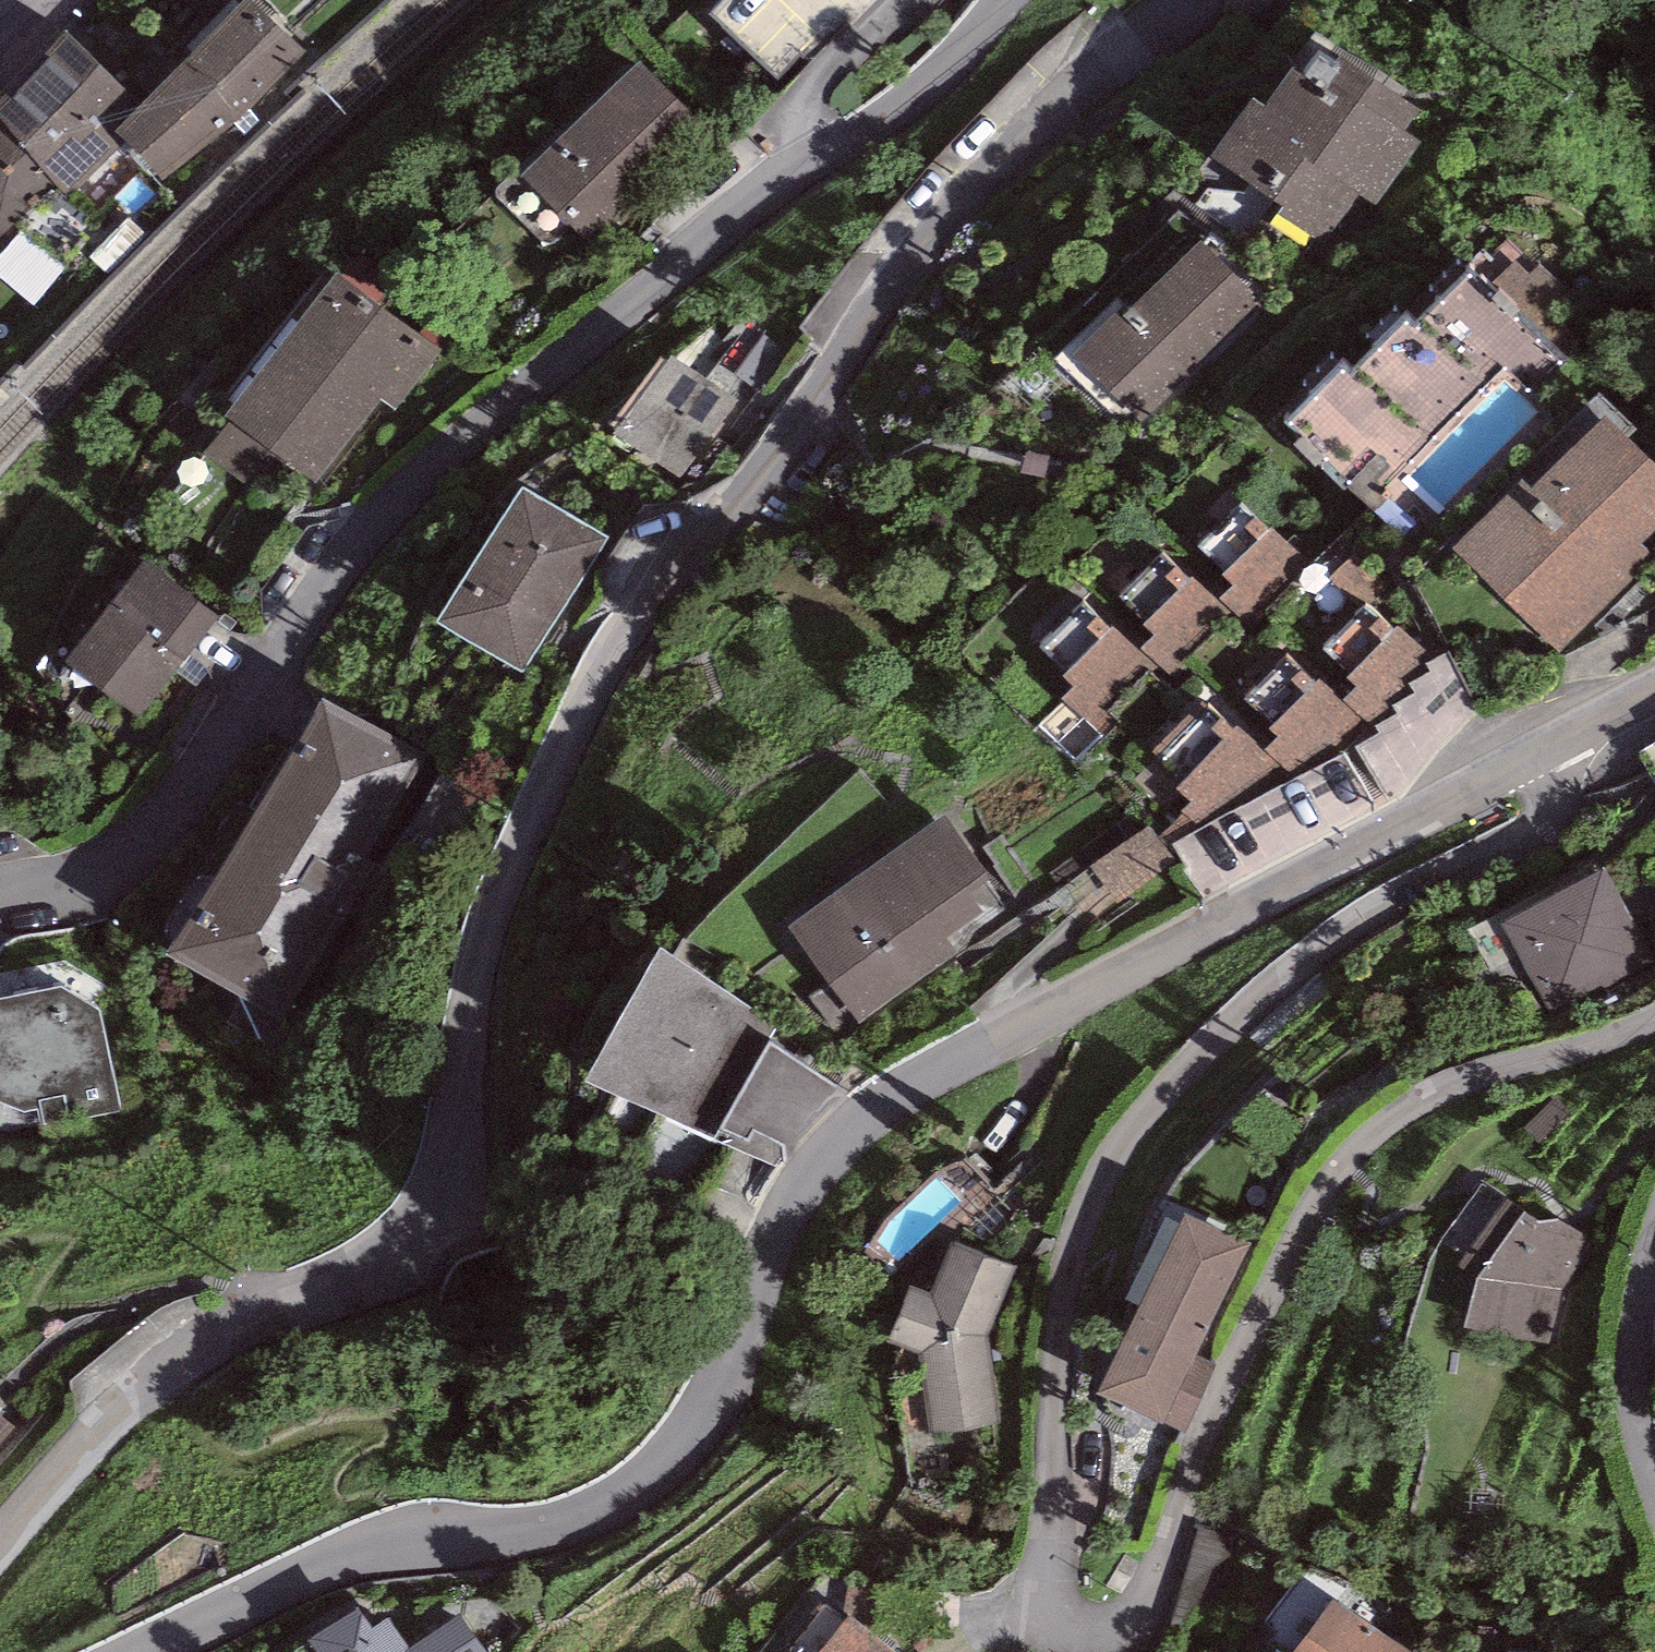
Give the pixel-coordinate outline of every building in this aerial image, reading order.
[(208,24),(228,0),(182,0),(208,24)] [(680,76),(752,153),(917,0),(761,0),(680,76)] [(308,52),(249,2),(120,130),(164,178),(308,52)] [(0,101),(0,120),(57,184),(67,195),(121,150),(96,117),(126,91),(66,30),(0,101)] [(718,140),(638,62),(527,176),(607,254),(718,140)] [(1425,180),(1333,122),(1345,104),(1313,84),(1300,105),(1289,102),(1269,131),(1273,142),(1263,148),(1251,141),(1207,210),(1269,249),(1253,275),(1307,309),(1337,262),(1363,278),(1425,180)] [(57,184),(0,120),(0,239),(57,184)] [(1203,234),(1060,355),(1124,429),(1266,308),(1203,234)] [(438,348),(335,270),(227,414),(235,420),(208,454),(252,487),(276,455),(317,485),(380,401),(391,410),(438,348)] [(1344,362),(1285,421),(1301,436),(1292,443),(1345,494),(1349,488),(1375,512),(1506,369),(1534,394),(1568,363),(1469,271),(1412,322),(1405,314),(1352,370),(1344,362)] [(737,402),(672,352),(615,425),(680,475),(737,402)] [(1453,547),(1559,652),(1633,577),(1627,571),(1648,551),(1641,544),(1654,530),(1654,467),(1603,416),(1532,488),(1521,478),(1453,547)] [(608,536),(523,484),(439,621),(523,673),(608,536)] [(1240,501),(1197,545),(1225,573),(1222,576),(1232,586),(1219,600),(1234,614),(1249,629),(1312,565),(1272,526),(1269,529),(1240,501)] [(1188,577),(1162,552),(1118,595),(1146,622),(1144,624),(1154,635),(1140,649),(1167,674),(1171,677),(1234,614),(1219,600),(1192,574),(1188,577)] [(216,617),(145,563),(69,662),(140,716),(216,617)] [(1038,645),(1067,672),(1063,676),(1073,686),(1062,699),(1105,739),(1167,674),(1140,649),(1115,625),(1111,630),(1080,601),(1038,645)] [(1397,626),(1392,629),(1367,602),(1321,646),(1351,674),(1347,677),(1357,685),(1344,700),(1376,725),(1397,714),(1393,705),(1415,694),(1410,682),(1430,673),(1426,662),(1434,659),(1397,626)] [(1288,653),(1244,698),(1272,726),(1268,729),(1277,738),(1265,750),(1296,778),(1357,746),(1379,734),(1376,725),(1344,700),(1319,678),(1315,681),(1288,653)] [(1379,734),(1357,746),(1386,792),(1405,784),(1424,760),(1439,743),(1451,729),(1457,720),(1476,705),(1448,653),(1434,659),(1426,662),(1430,673),(1410,682),(1415,694),(1393,705),(1397,714),(1376,725),(1379,734)] [(424,758),(324,697),(168,951),(283,1021),(376,870),(362,861),(424,758)] [(1233,729),(1203,703),(1151,754),(1181,783),(1175,789),(1190,801),(1182,810),(1202,828),(1296,778),(1265,750),(1237,725),(1233,729)] [(945,817),(789,921),(859,1026),(1015,922),(945,817)] [(1112,855),(1132,898),(1180,877),(1161,833),(1112,855)] [(1603,865),(1500,923),(1550,1011),(1653,953),(1603,865)] [(778,1026),(658,947),(583,1081),(779,1164),(838,1092),(767,1042),(778,1026)] [(12,1116),(34,1113),(42,1140),(123,1117),(105,1012),(53,986),(0,995),(0,1113),(12,1116)] [(1441,1253),(1471,1274),(1517,1208),(1488,1187),(1441,1253)] [(1250,1244),(1183,1213),(1096,1394),(1183,1436),(1217,1365),(1197,1355),(1250,1244)] [(1538,1222),(1524,1213),(1475,1278),(1463,1326),(1549,1342),(1560,1296),(1584,1234),(1557,1218),(1538,1222)] [(1015,1266),(952,1243),(931,1291),(911,1286),(888,1343),(918,1354),(930,1434),(998,1421),(987,1333),(1015,1266)] [(0,1376),(0,1443),(32,1399),(0,1376)] [(1331,1597),(1292,1651),(1409,1651),(1331,1597)] [(830,1600),(789,1644),(798,1651),(887,1651),(830,1600)] [(308,1640),(317,1651),(485,1651),(460,1616),(411,1647),(390,1618),(371,1626),(359,1606),(308,1640)]
